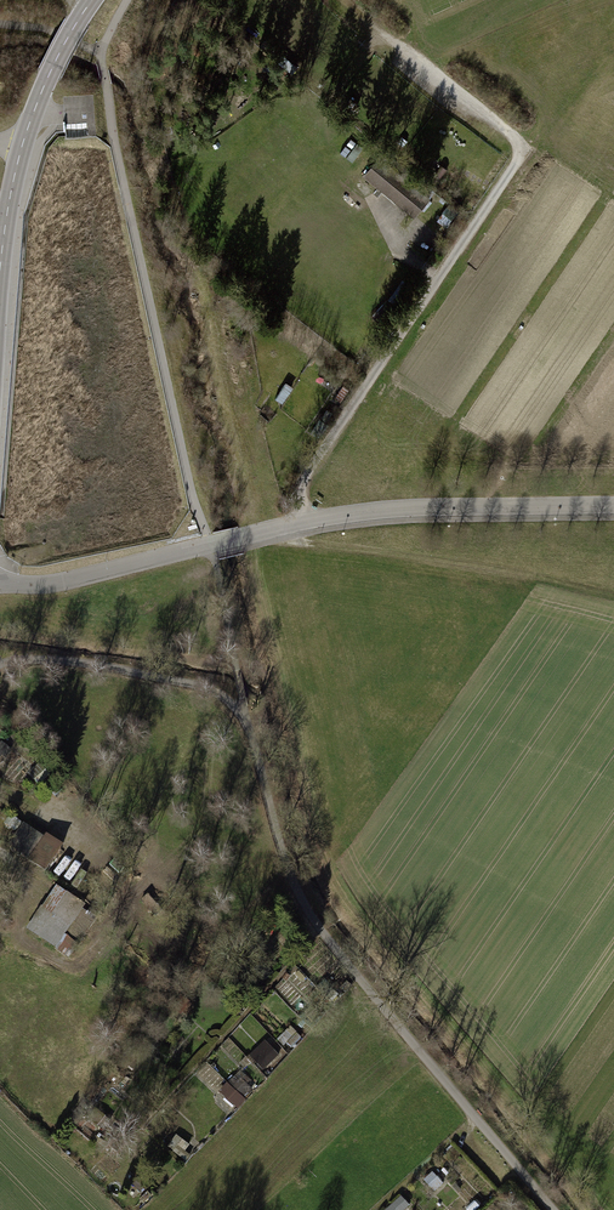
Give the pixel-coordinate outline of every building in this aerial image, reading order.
[(363,173),(414,213),(426,196),(377,156),(363,173)] [(59,851),(63,845),(46,833),(43,837),(11,815),(1,830),(65,874),(74,862),(59,851)] [(57,949),(66,957),(95,923),(82,913),(65,933),(68,936),(57,949)] [(281,1038),(291,1047),(302,1034),(292,1025),(281,1038)] [(265,1068),(282,1054),(268,1038),(252,1052),(265,1068)] [(219,1090),(240,1107),(248,1097),(227,1080),(219,1090)] [(388,1209),(404,1209),(411,1204),(402,1195),(388,1209)]
